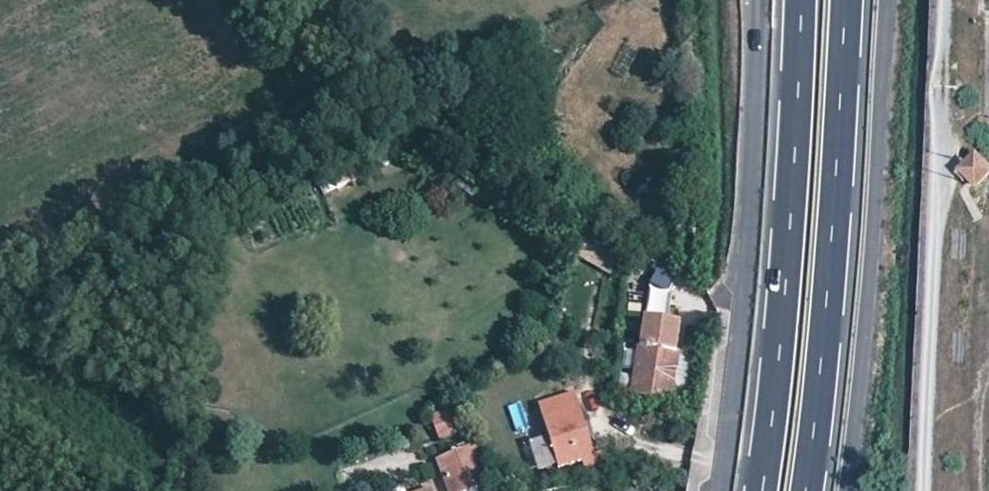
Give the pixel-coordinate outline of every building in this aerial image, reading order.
[(986,136),(988,133),(988,124),(985,120),(977,127),(986,136)] [(955,168),(974,188),(988,174),(988,164),(975,149),(955,168)] [(326,177),(318,180),(327,196),(371,174),(365,160),(327,179),(326,177)] [(623,257),(585,234),(575,252),(612,274),(623,257)] [(675,285),(660,280),(656,291),(671,297),(675,285)] [(675,350),(679,324),(643,318),(633,375),(630,395),(671,402),(672,394),(679,351),(675,350)] [(684,396),(691,353),(679,351),(672,394),(684,396)] [(630,395),(633,375),(624,373),(620,394),(630,395)] [(595,457),(574,394),(538,406),(558,469),(595,457)] [(473,456),(442,468),(450,490),(482,490),(485,490),(473,456)]
